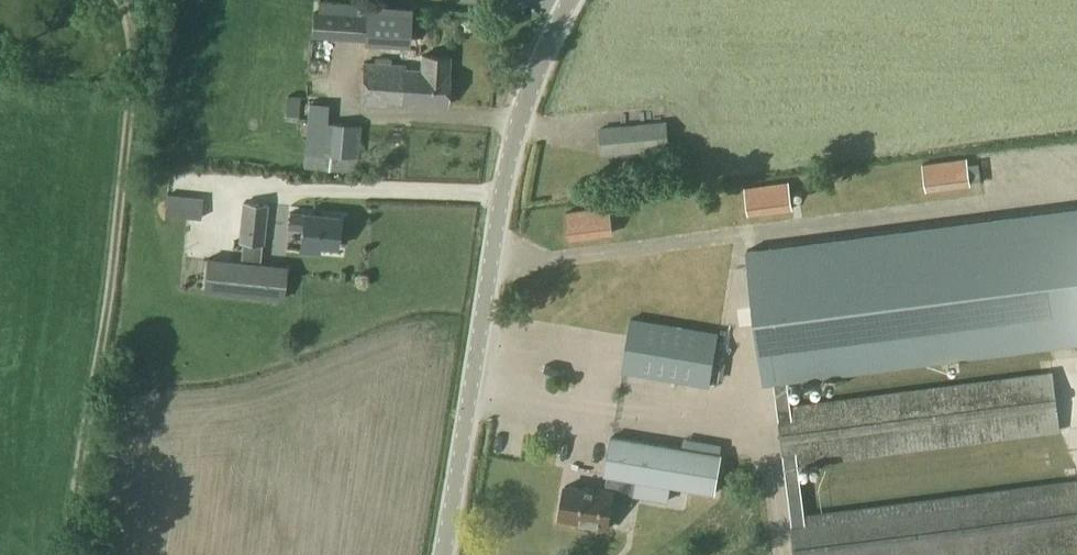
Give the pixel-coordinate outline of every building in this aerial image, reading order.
[(366,13),(364,42),(409,44),(410,23),(410,6),(367,3),(366,13)] [(311,38),(364,42),(366,13),(313,9),(311,38)] [(447,104),(450,56),(422,54),(421,68),(404,67),(404,66),(363,64),(360,102),(398,105),(398,101),(447,104)] [(286,120),(299,121),(301,95),(288,94),(286,120)] [(360,156),(362,124),(327,121),(329,104),(308,103),(305,153),(360,156)] [(598,155),(670,148),(667,121),(595,127),(598,155)] [(925,192),(971,186),(968,157),(921,164),(925,192)] [(747,216),(794,210),(790,183),(743,189),(747,216)] [(201,218),(203,198),(167,194),(165,215),(201,218)] [(264,244),(269,204),(243,201),(238,241),(264,244)] [(568,240),(614,234),(610,205),(566,212),(568,240)] [(747,250),(764,383),(774,382),(777,407),(791,405),(787,380),(1076,343),(1076,207),(747,250)] [(340,215),(304,212),(304,213),(291,211),(290,226),(302,228),(300,243),(337,247),(340,215)] [(219,259),(217,291),(232,292),(231,293),(284,299),(287,266),(236,261),(236,262),(219,259)] [(620,372),(709,387),(719,332),(630,317),(620,372)] [(798,466),(1061,431),(1054,371),(791,405),(777,407),(784,468),(785,468),(798,466)] [(636,480),(715,493),(722,453),(611,435),(604,475),(608,475),(605,490),(595,488),(594,491),(565,486),(559,518),(588,523),(587,525),(607,529),(612,498),(632,502),(636,480)] [(804,514),(798,466),(785,468),(791,515),(790,515),(794,554),(1025,554),(1076,548),(1076,480),(804,514)]
